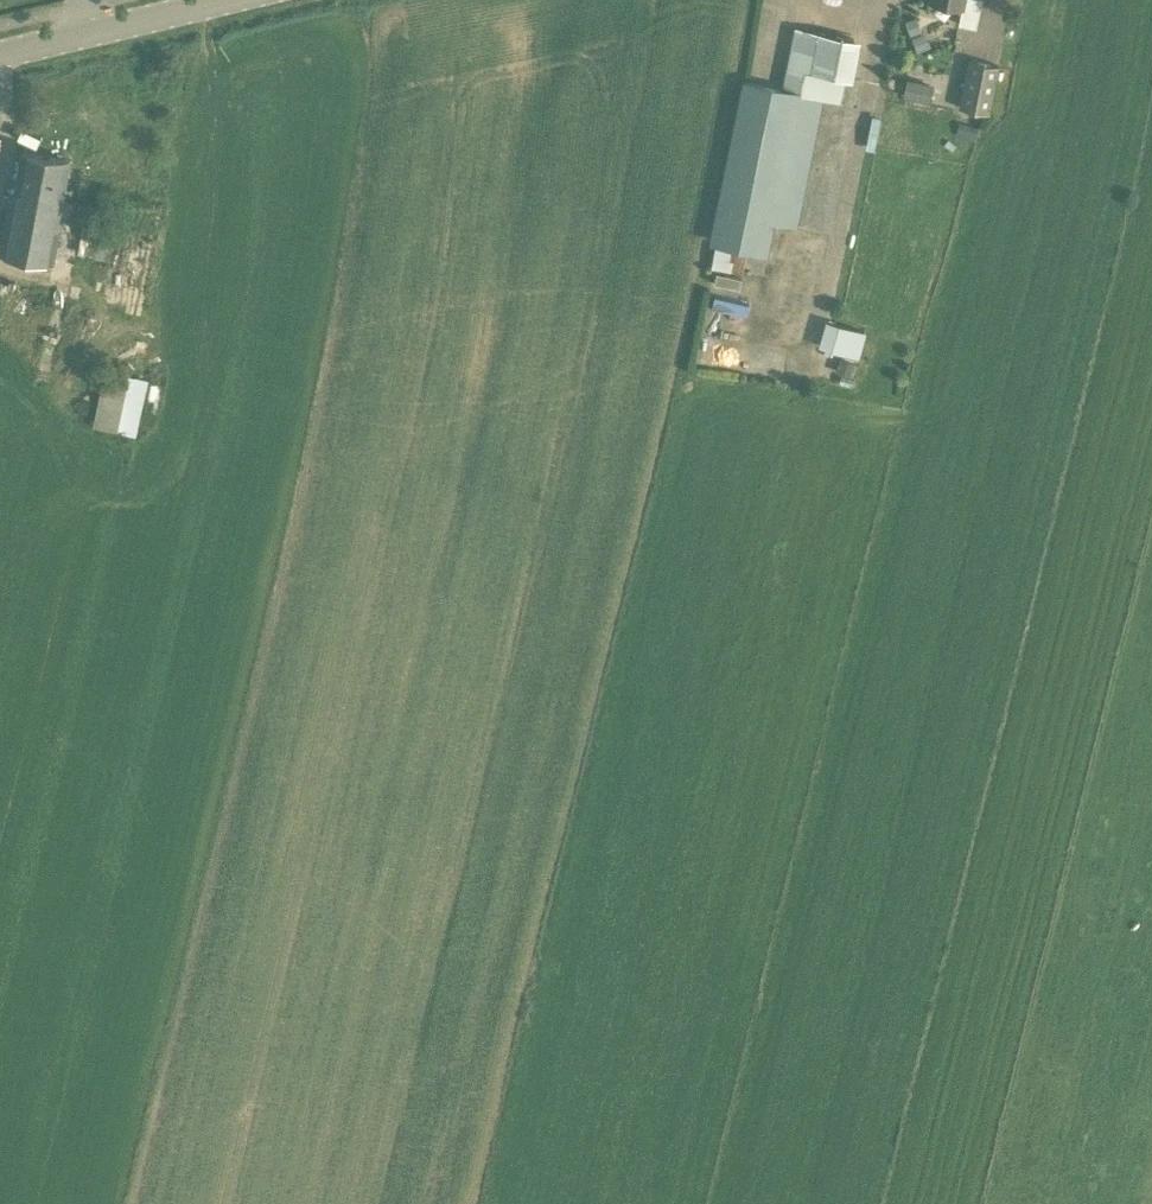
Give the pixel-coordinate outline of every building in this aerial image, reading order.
[(960,22),(977,26),(982,0),(936,0),(963,5),(960,22)] [(716,243),(748,250),(768,254),(775,221),(798,227),(829,75),(853,79),(860,40),(794,26),(782,87),(745,79),(743,79),(710,242),(716,243)] [(968,58),(959,104),(989,111),(998,64),(968,58)] [(62,193),(69,159),(22,150),(16,184),(12,184),(0,249),(0,251),(53,261),(82,267),(84,254),(109,259),(113,232),(101,229),(104,209),(75,203),(72,224),(60,223),(66,194),(62,193)] [(744,273),(748,251),(716,244),(711,267),(744,273)] [(814,343),(857,356),(865,330),(822,317),(814,343)] [(137,433),(148,381),(105,372),(93,426),(121,430),(137,433)]
